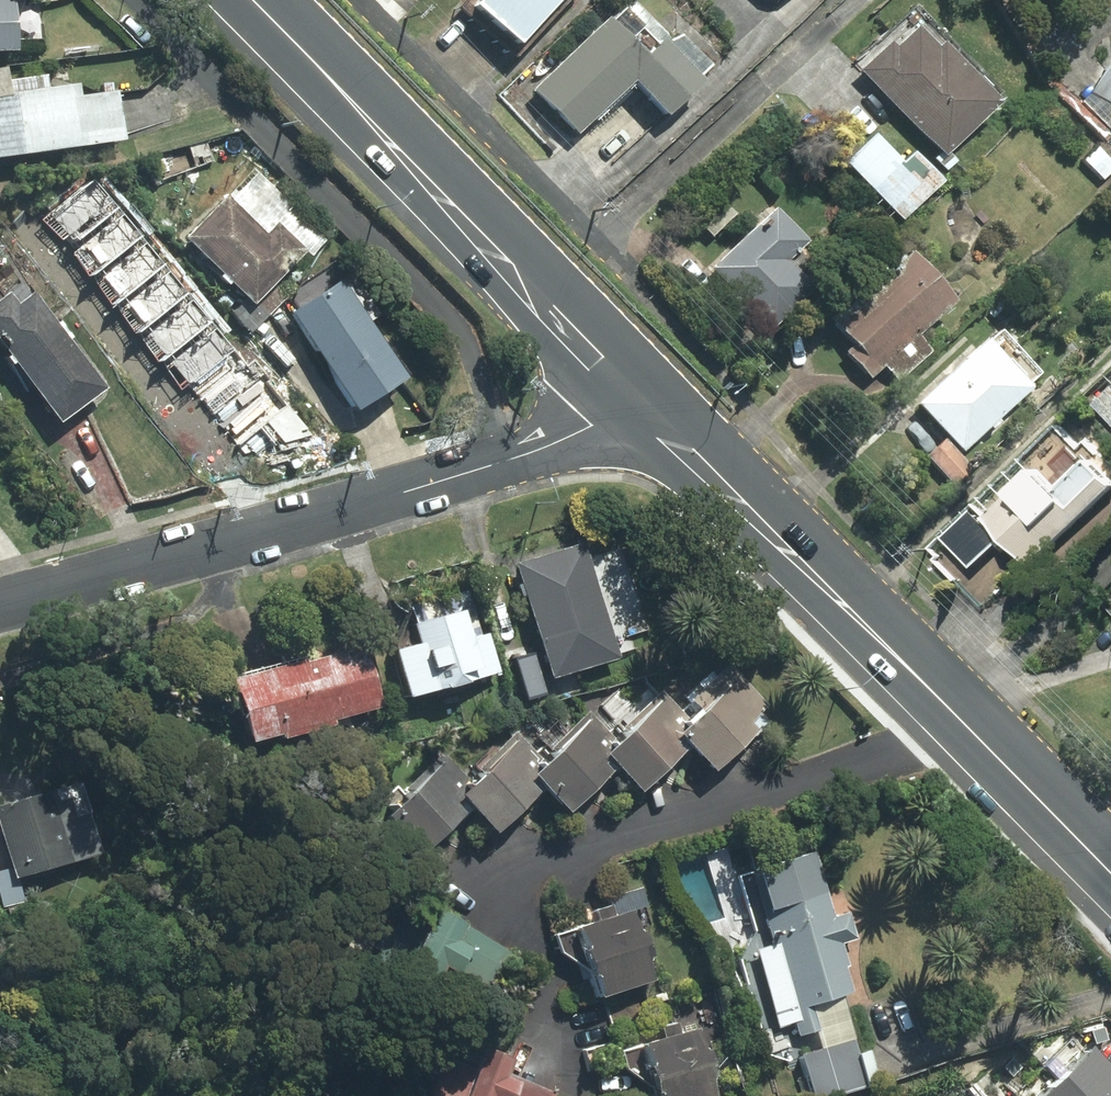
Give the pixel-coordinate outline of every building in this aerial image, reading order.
[(20,0),(0,0),(0,51),(20,51),(20,0)] [(451,13),(497,56),(549,0),(463,0),(451,13)] [(620,4),(520,97),(565,142),(618,89),(655,125),(708,71),(672,36),(662,45),(620,4)] [(847,82),(930,169),(983,119),(923,57),(918,62),(898,41),(878,60),(874,56),(847,82)] [(1110,119),(1110,56),(1099,79),(1096,78),(1082,104),(1110,119)] [(131,139),(121,75),(11,91),(8,70),(0,71),(0,159),(131,139)] [(865,145),(838,171),(895,230),(934,193),(903,162),(892,173),(865,145)] [(282,303),(271,292),(299,264),(311,252),(279,219),(266,232),(229,195),(189,234),(250,295),(233,312),(253,332),(282,303)] [(755,223),(699,279),(762,341),(801,302),(772,273),(789,256),(755,223)] [(194,269),(137,254),(140,242),(94,230),(91,242),(76,299),(198,331),(208,291),(189,286),(194,269)] [(282,299),(357,408),(411,372),(336,262),(282,299)] [(938,317),(891,266),(821,332),(843,355),(835,363),(859,389),(873,377),(889,393),(923,362),(907,345),(938,317)] [(64,420),(107,385),(25,281),(0,300),(0,338),(64,420)] [(971,358),(968,354),(903,415),(935,449),(917,466),(946,497),(965,480),(950,464),(1016,402),(1014,399),(1028,385),(988,342),(971,358)] [(1023,576),(1106,498),(1079,471),(1055,494),(1036,474),(978,529),(967,518),(936,546),(967,578),(998,550),(1023,576)] [(586,541),(516,561),(549,674),(619,653),(586,541)] [(396,644),(408,691),(500,668),(489,623),(470,627),(461,591),(412,603),(421,638),(396,644)] [(369,631),(231,669),(250,736),(387,698),(369,631)] [(455,746),(376,808),(413,853),(471,806),(490,829),(544,784),(565,810),(617,767),(635,789),(689,745),(710,770),(776,715),(731,660),(677,704),(669,695),(655,706),(634,680),(541,756),(519,729),(473,767),(455,746)] [(0,805),(0,813),(18,876),(108,850),(87,780),(0,805)] [(758,865),(779,939),(758,945),(779,1023),(796,1018),(800,1034),(817,1030),(821,1047),(798,1053),(810,1095),(822,1095),(880,1081),(871,1046),(859,1050),(844,992),(852,990),(839,938),(855,934),(848,907),(834,911),(817,849),(758,865)] [(609,893),(613,909),(575,920),(598,997),(664,978),(644,910),(650,908),(643,883),(609,893)] [(712,1074),(719,1072),(712,1042),(704,1044),(699,1021),(687,1024),(685,1016),(665,1021),(667,1029),(640,1036),(655,1095),(717,1095),(712,1074)] [(562,1091),(509,1071),(517,1048),(460,1027),(435,1095),(560,1095),(562,1091)]
